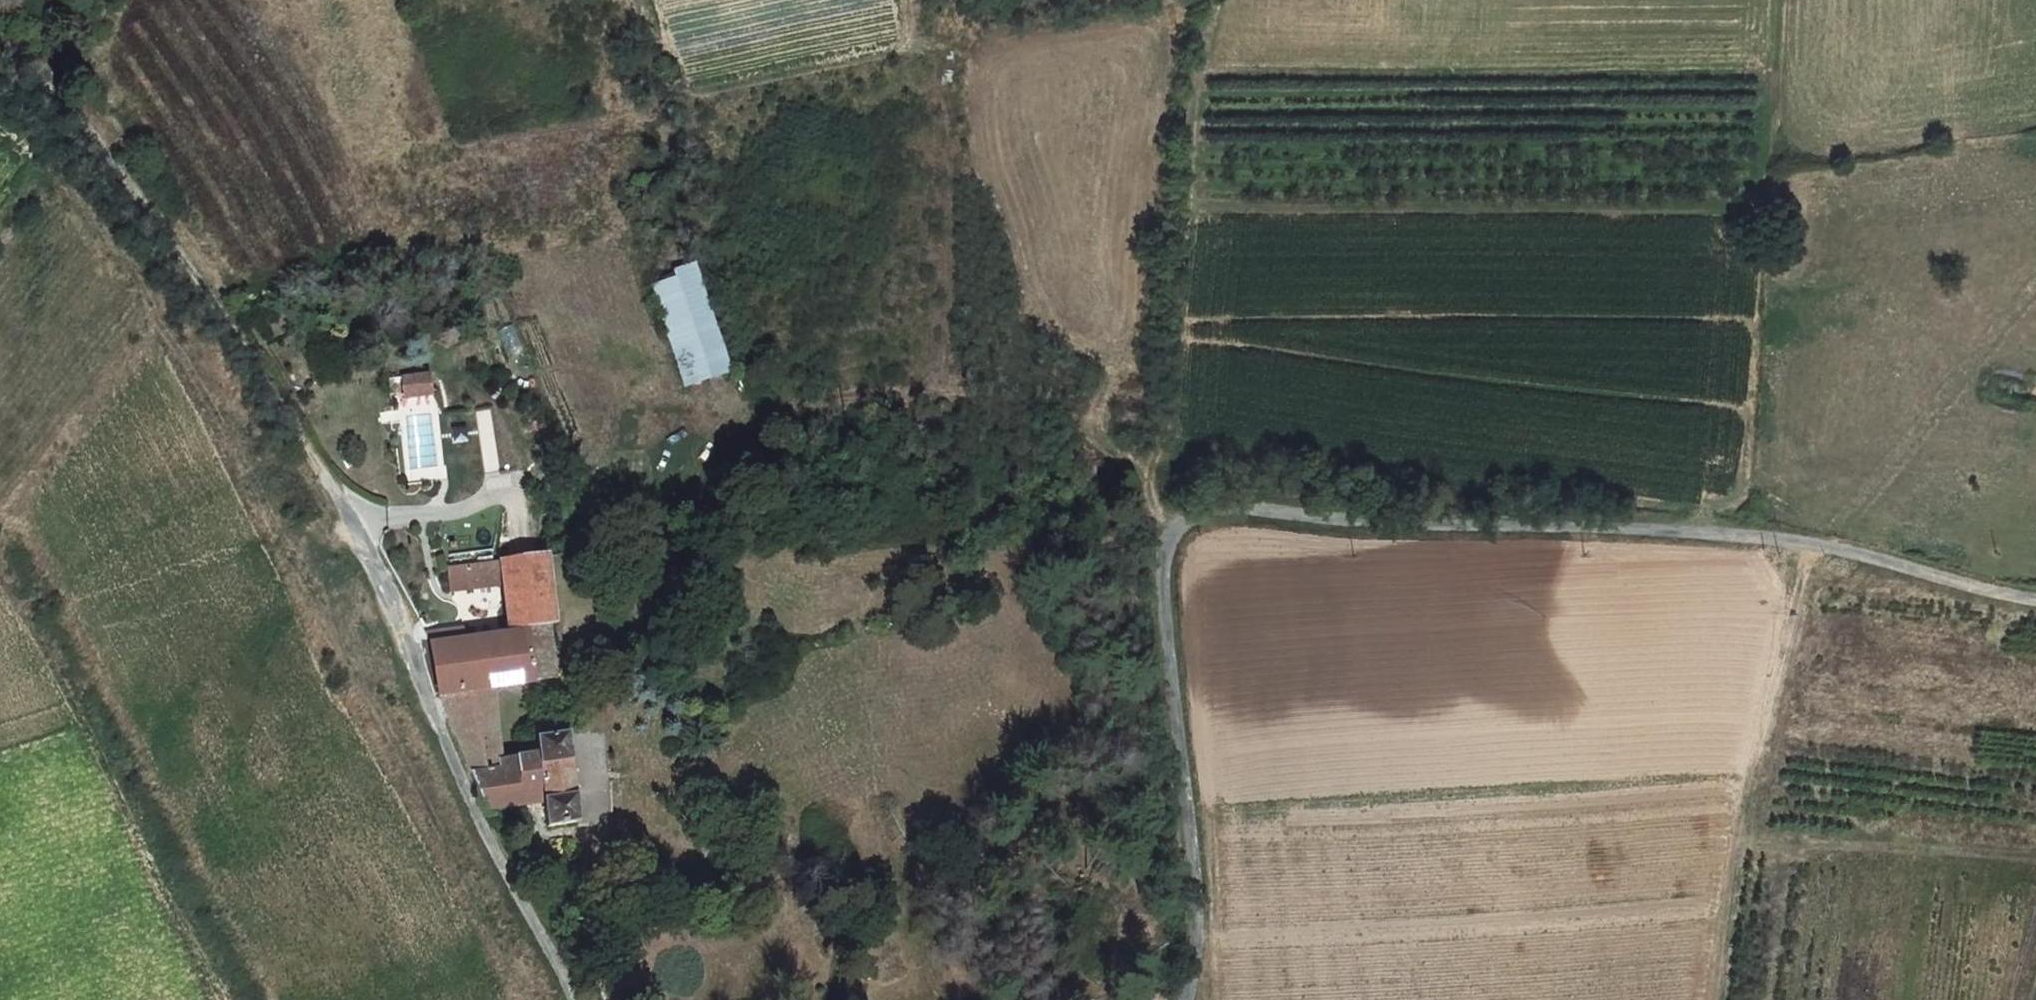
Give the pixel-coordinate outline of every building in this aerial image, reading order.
[(62,3),(80,12),(86,0),(64,0),(62,3)] [(644,391),(686,384),(664,236),(622,245),(644,391)] [(406,397),(435,395),(434,373),(404,375),(406,397)] [(459,388),(435,391),(438,412),(462,409),(459,388)] [(558,609),(549,545),(506,551),(509,573),(514,618),(530,615),(554,615),(558,609)] [(509,573),(506,551),(457,557),(459,576),(509,573)] [(531,622),(533,674),(562,671),(554,615),(530,615),(531,622)] [(533,674),(531,622),(448,631),(434,632),(445,688),(501,680),(501,678),(533,674)] [(551,820),(580,816),(573,725),(531,730),(532,744),(503,744),(501,680),(445,688),(465,743),(489,800),(547,795),(551,820)]
